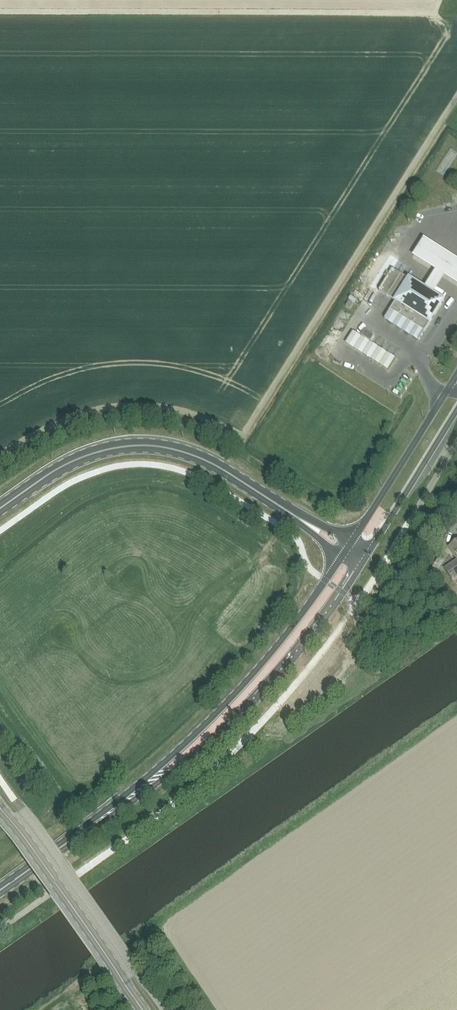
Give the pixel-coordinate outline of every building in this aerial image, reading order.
[(437,274),(426,291),(434,296),(445,279),(456,287),(456,262),(423,241),(412,259),(437,274)] [(426,291),(401,275),(392,269),(378,291),(395,302),(384,319),(419,341),(443,302),(434,296),(426,291)] [(365,330),(361,336),(370,342),(374,336),(365,330)] [(448,547),(456,560),(456,541),(448,547)] [(444,569),(452,581),(453,580),(452,578),(456,574),(456,560),(444,569)]
